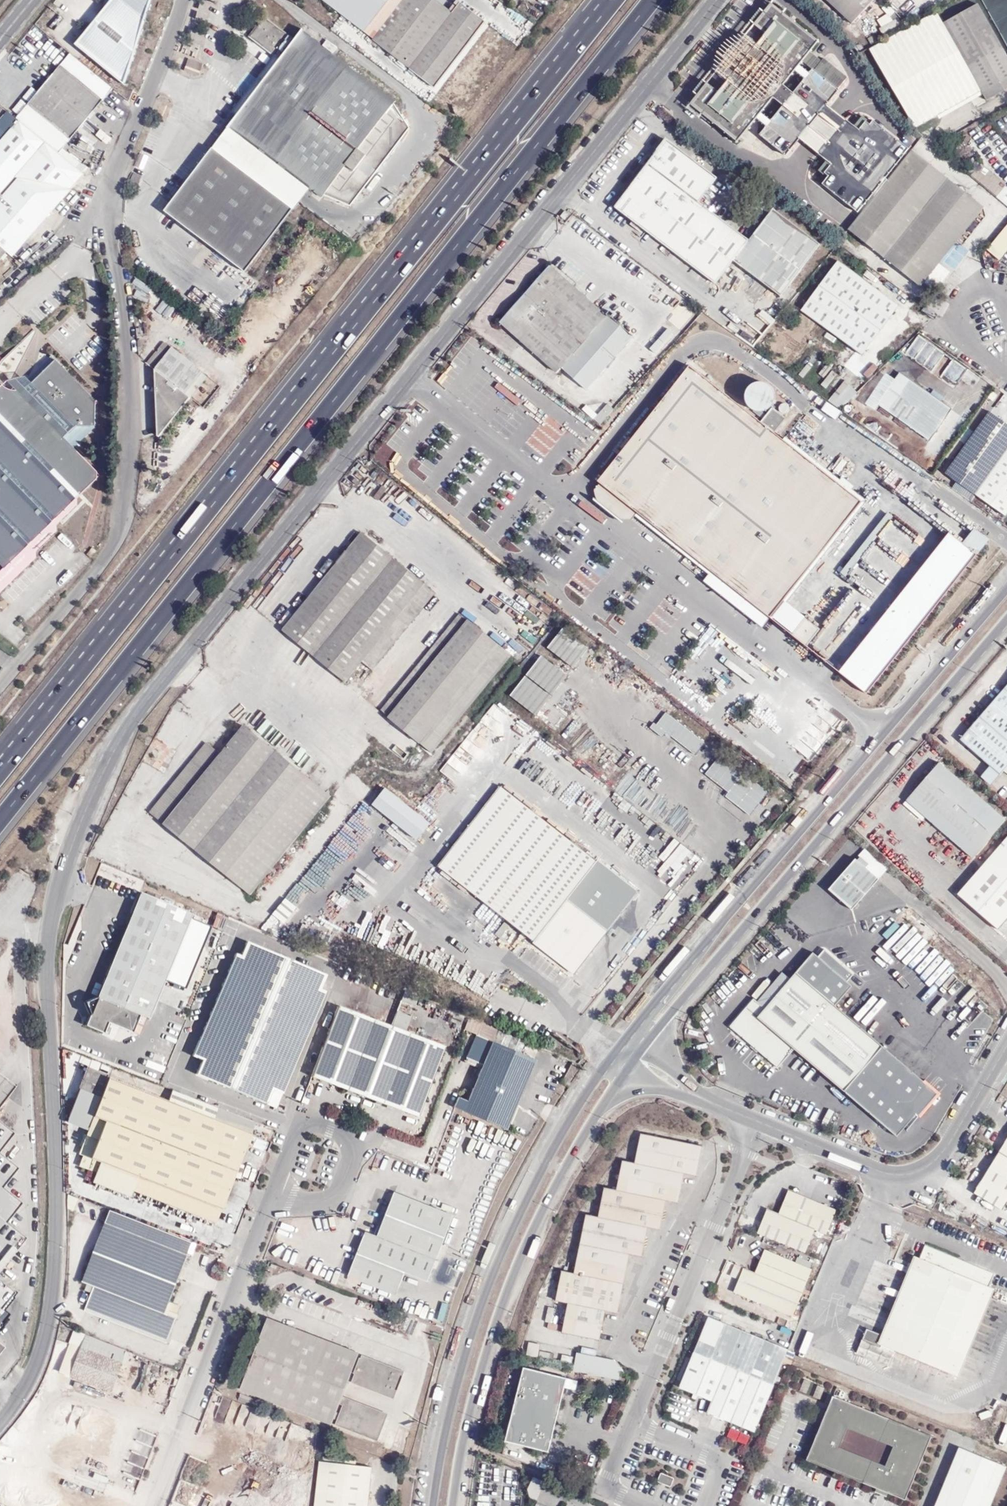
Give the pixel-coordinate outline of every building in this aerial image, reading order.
[(76,46),(126,85),(151,0),(113,0),(76,46)] [(364,31),(385,5),(388,0),(324,0),(364,31)] [(373,40),(409,68),(463,4),(461,2),(453,13),(437,0),(388,0),(385,5),(394,12),(373,40)] [(852,24),(874,0),(825,0),(852,24)] [(435,87),(485,21),(463,4),(409,68),(435,87)] [(942,25),(968,68),(987,101),(1006,90),(1006,56),(978,4),(942,25)] [(892,12),(886,5),(882,8),(888,15),(892,12)] [(815,43),(772,7),(741,45),(751,53),(765,35),(777,46),(763,63),(785,81),(800,62),(806,54),(815,43)] [(856,22),(861,29),(872,23),(867,15),(856,22)] [(878,20),(883,27),(877,31),(880,37),(901,25),(897,19),(892,23),(887,15),(878,20)] [(242,99),(247,103),(229,126),(310,188),(322,197),(324,194),(351,205),(409,128),(394,103),(396,101),(333,53),(337,48),(327,40),(323,45),(303,30),(295,40),(265,17),(250,37),(280,60),(275,66),(269,62),(266,65),(268,71),(270,73),(251,97),(246,93),(242,99)] [(772,77),(781,85),(785,81),(763,63),(777,46),(765,35),(751,53),(741,45),(724,67),(733,75),(719,94),(731,104),(746,86),(767,103),(770,99),(761,91),(772,77)] [(114,88),(70,54),(61,65),(104,100),(114,88)] [(817,63),(806,54),(800,62),(811,70),(817,63)] [(198,75),(202,63),(178,55),(176,62),(186,65),(185,71),(198,75)] [(792,94),(781,108),(758,137),(783,157),(844,77),(820,59),(817,63),(811,70),(792,94)] [(104,100),(61,65),(29,105),(40,114),(34,120),(49,132),(54,126),(71,140),(104,100)] [(693,105),(737,141),(767,103),(746,86),(731,104),(719,94),(733,75),(724,67),(693,105)] [(783,86),(781,85),(772,77),(761,91),(770,99),(772,100),(783,86)] [(783,86),(772,100),(781,108),(792,94),(783,86)] [(49,132),(34,120),(40,114),(29,105),(17,119),(20,121),(60,153),(74,164),(78,160),(64,149),(71,140),(54,126),(49,132)] [(86,174),(74,164),(60,153),(20,121),(0,143),(0,195),(15,177),(18,180),(0,200),(0,260),(7,252),(12,257),(86,174)] [(310,188),(229,126),(224,133),(219,139),(222,141),(299,201),(304,195),(310,188)] [(215,149),(222,141),(219,139),(213,148),(215,149)] [(750,241),(699,202),(717,178),(667,140),(616,208),(715,285),(734,261),(781,297),(820,245),(774,209),(750,241)] [(293,209),(299,201),(222,141),(215,149),(293,209)] [(215,149),(213,148),(185,184),(188,185),(215,149)] [(215,149),(188,185),(185,184),(165,211),(245,272),(293,209),(215,149)] [(903,159),(919,171),(926,162),(910,150),(903,159)] [(1006,185),(973,158),(964,170),(997,197),(1004,188),(1006,185)] [(903,159),(896,169),(913,183),(928,164),(926,162),(919,171),(903,159)] [(896,169),(854,224),(850,230),(921,286),(984,207),(928,164),(913,183),(896,169)] [(1004,188),(997,197),(1006,206),(1006,190),(1004,188)] [(566,211),(561,216),(566,220),(570,214),(566,211)] [(988,249),(999,259),(1006,249),(1006,226),(988,249)] [(839,260),(801,310),(863,356),(900,306),(839,260)] [(501,323),(557,374),(562,368),(608,317),(550,266),(501,323)] [(155,310),(169,317),(173,308),(160,302),(155,310)] [(633,337),(609,315),(608,317),(562,368),(586,390),(633,337)] [(629,327),(636,330),(640,321),(633,318),(629,327)] [(165,343),(148,364),(156,370),(191,398),(207,377),(165,343)] [(36,558),(35,552),(56,532),(56,526),(77,506),(76,500),(97,480),(97,473),(74,449),(96,427),(96,401),(52,356),(15,391),(7,389),(2,386),(0,388),(0,597),(36,558)] [(860,500),(686,366),(598,480),(594,491),(593,501),(625,526),(630,521),(635,516),(709,574),(701,583),(752,622),(760,628),(769,617),(782,599),(860,500)] [(189,401),(191,403),(194,400),(191,398),(156,370),(159,436),(160,436),(189,401)] [(901,373),(878,405),(888,412),(911,380),(901,373)] [(777,391),(766,374),(745,387),(760,410),(775,400),(772,394),(777,391)] [(836,417),(856,389),(842,379),(823,408),(836,417)] [(931,394),(911,380),(888,412),(930,441),(952,409),(942,401),(931,394)] [(944,398),(934,390),(931,394),(942,401),(944,398)] [(582,403),(567,391),(563,396),(578,408),(582,403)] [(607,406),(595,419),(601,424),(612,411),(607,406)] [(762,419),(776,429),(786,416),(772,406),(762,419)] [(585,407),(582,411),(594,419),(597,415),(585,407)] [(990,413),(947,474),(975,494),(1006,449),(1006,425),(990,413)] [(1006,516),(1006,514),(1006,449),(975,494),(1006,516)] [(887,510),(839,574),(873,599),(884,584),(856,564),(893,514),(887,510)] [(346,682),(362,662),(424,585),(362,534),(283,631),(346,682)] [(950,534),(839,672),(866,694),(978,556),(950,534)] [(87,555),(91,558),(97,551),(92,548),(87,555)] [(373,671),(435,594),(424,585),(362,662),(373,671)] [(791,634),(805,617),(782,599),(769,617),(786,630),(791,634)] [(381,711),(389,718),(468,620),(460,614),(381,711)] [(805,617),(791,634),(807,647),(820,629),(805,617)] [(389,718),(421,744),(501,647),(468,620),(389,718)] [(575,670),(590,652),(565,632),(549,650),(575,670)] [(433,753),(512,656),(501,647),(421,744),(433,753)] [(553,697),(568,679),(543,658),(528,677),(553,697)] [(537,717),(552,699),(526,679),(511,697),(537,717)] [(960,740),(990,766),(1000,774),(1006,766),(1006,686),(960,740)] [(481,721),(493,730),(506,714),(493,705),(481,721)] [(694,755),(704,743),(665,712),(655,725),(653,723),(649,728),(662,737),(665,733),(694,755)] [(481,750),(489,742),(485,738),(491,731),(482,722),(468,737),(481,750)] [(331,797),(244,726),(221,755),(208,744),(151,814),(250,895),(331,797)] [(415,741),(398,733),(390,749),(408,757),(415,741)] [(440,769),(455,782),(481,750),(466,738),(440,769)] [(705,775),(728,793),(727,795),(739,804),(737,807),(749,816),(767,793),(743,774),(741,775),(718,757),(705,775)] [(524,768),(532,774),(538,766),(530,760),(524,768)] [(906,800),(973,858),(1006,820),(940,762),(906,800)] [(990,785),(1000,774),(990,766),(981,777),(990,785)] [(605,927),(565,895),(593,859),(498,785),(437,864),(572,969),(605,927)] [(386,789),(370,808),(415,844),(431,825),(386,789)] [(727,795),(725,797),(737,807),(739,804),(727,795)] [(973,860),(981,867),(1002,842),(994,835),(973,860)] [(1006,918),(1006,838),(958,894),(997,929),(1006,918)] [(882,864),(860,844),(851,855),(874,875),(882,864)] [(855,896),(874,875),(851,855),(850,855),(832,876),(855,896)] [(143,894),(99,999),(92,1016),(87,1027),(106,1034),(110,1024),(134,1034),(142,1016),(151,1019),(165,986),(193,997),(223,927),(143,894)] [(273,912),(285,922),(298,907),(286,896),(273,912)] [(202,1062),(195,1077),(273,1109),(323,992),(318,989),(324,975),(248,943),(241,960),(234,957),(192,1058),(202,1062)] [(754,999),(731,1027),(751,1045),(758,1051),(778,1068),(794,1049),(844,1092),(882,1046),(836,1007),(839,1002),(800,969),(797,973),(796,972),(765,1009),(754,999)] [(92,1016),(99,999),(87,1003),(92,1016)] [(446,1046),(341,1005),(314,1075),(418,1116),(446,1046)] [(525,1042),(498,1031),(493,1042),(520,1053),(525,1042)] [(458,1097),(454,1107),(507,1128),(536,1060),(520,1053),(493,1042),(476,1035),(467,1058),(483,1064),(468,1101),(458,1097)] [(750,1047),(757,1053),(758,1051),(751,1045),(750,1047)] [(237,1165),(249,1133),(213,1119),(218,1107),(172,1090),(168,1101),(107,1078),(108,1074),(86,1066),(76,1091),(100,1100),(78,1154),(82,1156),(78,1168),(85,1171),(86,1169),(95,1172),(91,1182),(129,1196),(131,1190),(209,1220),(214,1207),(220,1209),(232,1177),(237,1165)] [(0,1090),(0,1108),(8,1097),(0,1090)] [(218,1107),(213,1119),(249,1133),(250,1134),(255,1122),(218,1107)] [(14,1133),(0,1121),(0,1151),(14,1133)] [(704,1146),(642,1134),(636,1164),(623,1162),(618,1191),(605,1189),(600,1218),(586,1215),(574,1273),(562,1271),(556,1301),(568,1303),(563,1333),(599,1339),(605,1310),(619,1313),(630,1255),(643,1257),(649,1228),(661,1230),(667,1201),(680,1203),(685,1173),(698,1176),(704,1146)] [(1006,1202),(1006,1157),(999,1152),(974,1193),(1001,1210),(1006,1202)] [(26,1238),(7,1222),(22,1203),(3,1187),(18,1168),(0,1154),(0,1270),(26,1238)] [(246,1168),(237,1165),(232,1177),(241,1181),(246,1168)] [(69,1192),(69,1205),(76,1207),(80,1196),(69,1192)] [(771,1210),(761,1233),(807,1252),(817,1230),(828,1234),(838,1211),(791,1192),(781,1215),(771,1210)] [(453,1215),(395,1193),(379,1236),(366,1231),(350,1275),(397,1293),(406,1270),(428,1279),(453,1215)] [(215,1223),(220,1209),(214,1207),(209,1220),(215,1223)] [(195,1242),(113,1210),(84,1280),(96,1285),(86,1309),(168,1342),(179,1316),(167,1312),(172,1300),(195,1242)] [(951,1375),(987,1286),(992,1273),(923,1245),(917,1258),(882,1346),(894,1351),(951,1375)] [(815,1267),(767,1247),(757,1270),(746,1266),(737,1289),(795,1313),(815,1267)] [(879,1339),(882,1346),(917,1258),(912,1256),(880,1335),(879,1339)] [(15,1292),(0,1280),(0,1311),(15,1292)] [(992,1289),(987,1286),(951,1375),(957,1377),(992,1289)] [(183,1305),(172,1300),(167,1312),(179,1316),(183,1305)] [(438,1319),(445,1320),(448,1303),(442,1302),(438,1319)] [(546,1319),(553,1320),(555,1307),(548,1306),(546,1319)] [(713,1315),(699,1350),(777,1384),(788,1359),(792,1348),(713,1315)] [(355,1351),(267,1318),(242,1387),(329,1421),(355,1351)] [(889,1368),(894,1351),(882,1346),(879,1339),(880,1335),(866,1330),(856,1355),(889,1368)] [(81,1348),(70,1375),(111,1392),(122,1365),(126,1366),(132,1354),(75,1331),(70,1343),(81,1348)] [(59,1371),(70,1375),(81,1348),(70,1343),(59,1371)] [(529,1343),(527,1356),(538,1357),(540,1345),(529,1343)] [(777,1384),(699,1350),(684,1387),(698,1392),(696,1396),(701,1398),(703,1394),(716,1399),(712,1411),(759,1430),(777,1384)] [(577,1351),(573,1369),(618,1380),(623,1362),(577,1351)] [(402,1370),(359,1354),(350,1377),(393,1394),(402,1370)] [(567,1378),(525,1368),(506,1443),(548,1453),(567,1378)] [(931,1435),(833,1394),(807,1458),(876,1487),(875,1491),(886,1496),(888,1491),(905,1498),(931,1435)] [(385,1414),(342,1399),(334,1422),(376,1438),(385,1414)] [(1006,1466),(959,1447),(935,1505),(990,1505),(1006,1466)] [(323,1459),(318,1505),(371,1505),(376,1465),(323,1459)] [(675,1479),(661,1474),(658,1482),(671,1487),(675,1479)] [(527,1487),(528,1492),(538,1495),(545,1480),(533,1475),(527,1487)]
